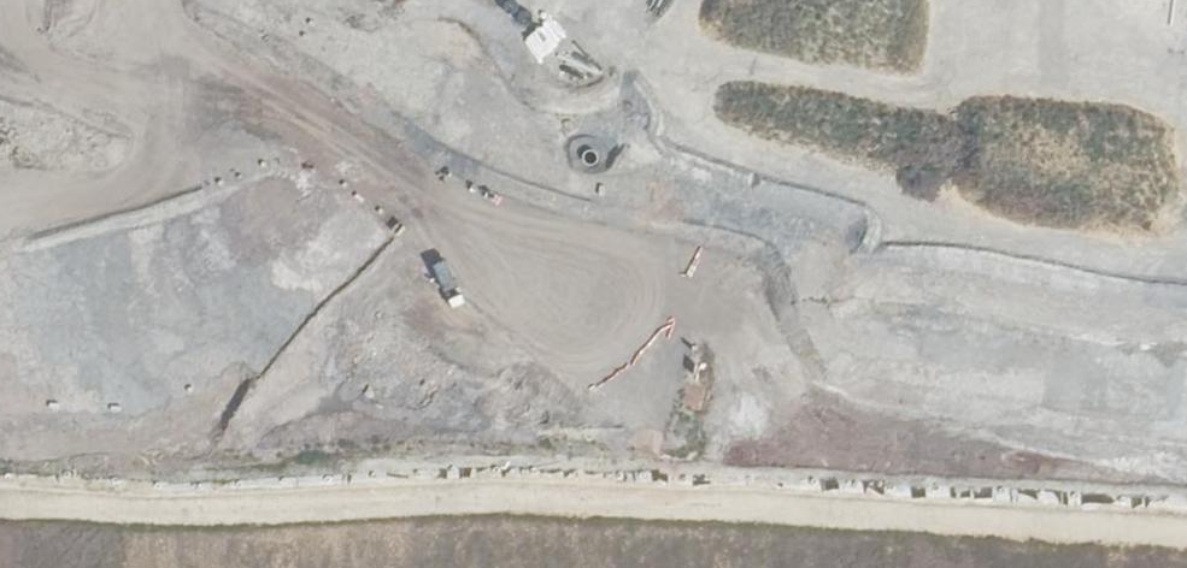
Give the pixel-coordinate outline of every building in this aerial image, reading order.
[(552,45),(542,71),(576,84),(587,58),(552,45)]
